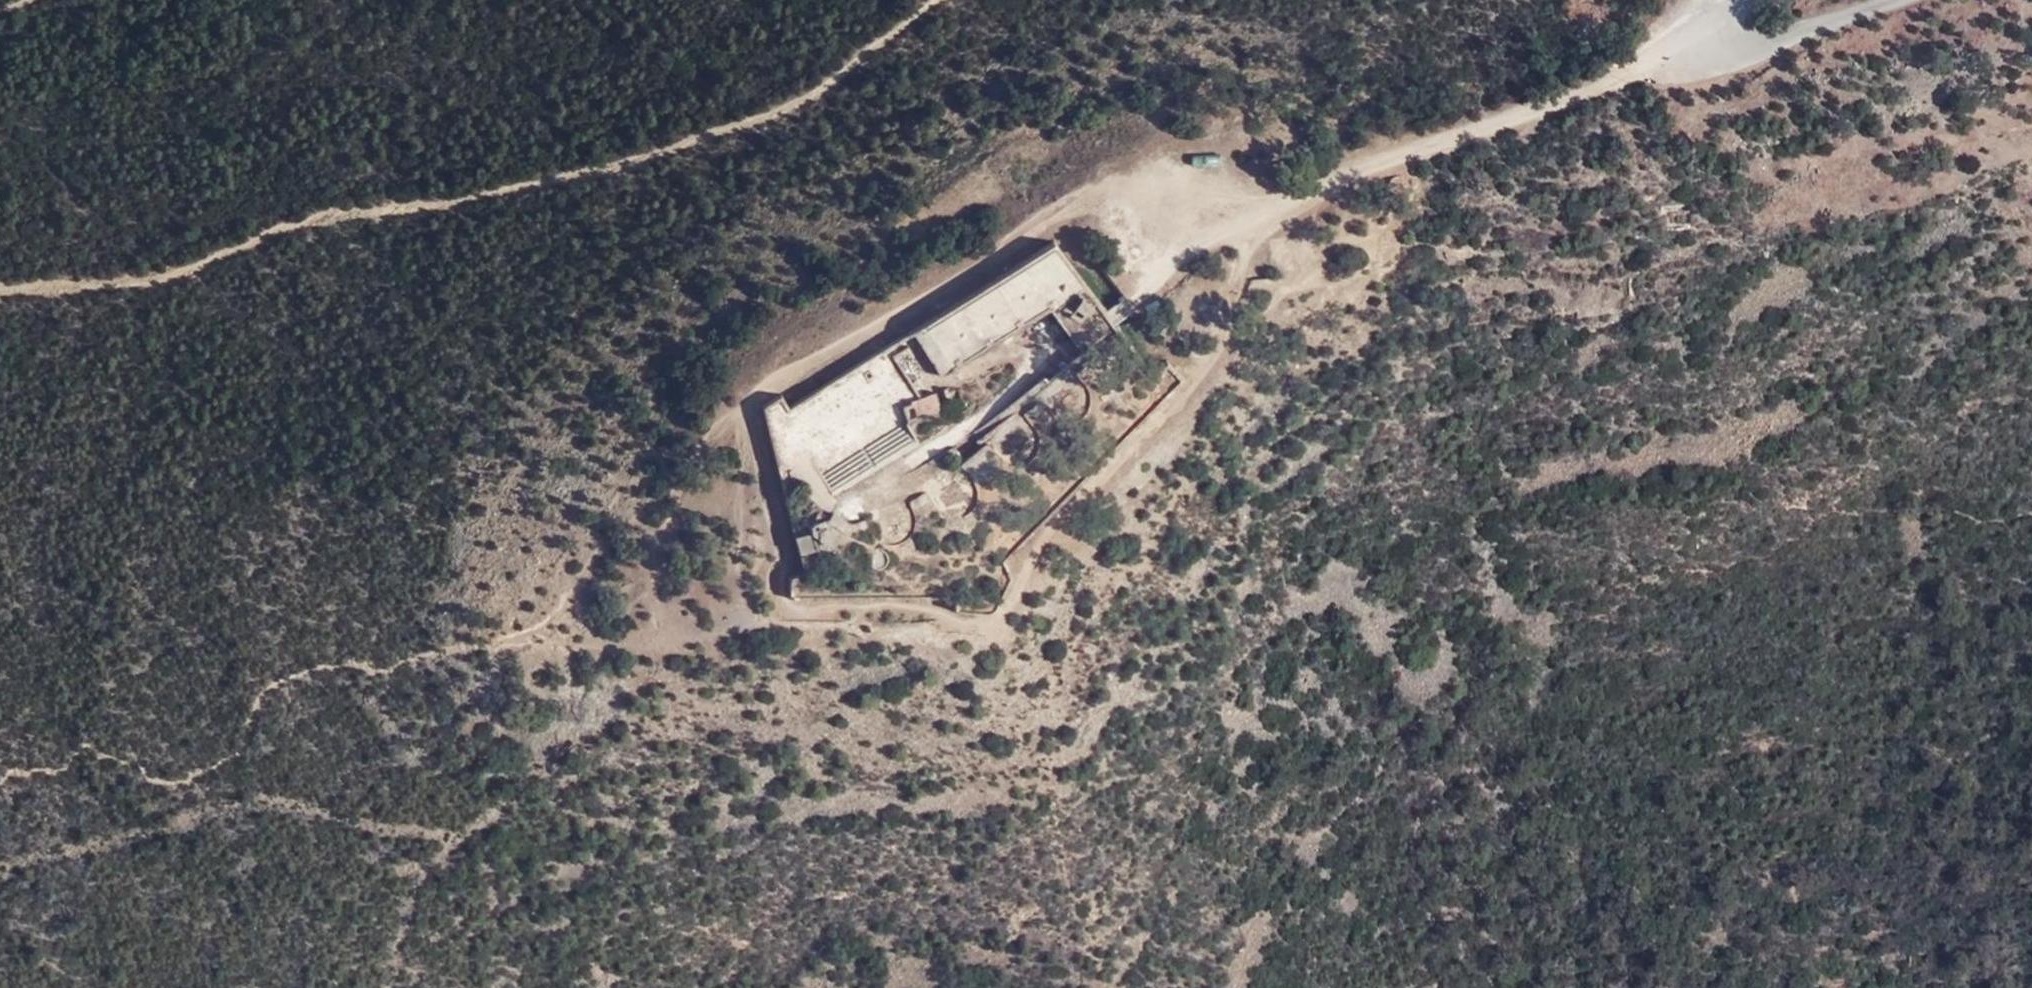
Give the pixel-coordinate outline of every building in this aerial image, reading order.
[(784,400),(767,411),(807,572),(794,579),(794,594),(955,594),(959,611),(995,615),(1013,577),(1003,561),(1183,384),(1165,358),(1136,351),(1110,323),(1057,249),(791,412),(784,400)]
